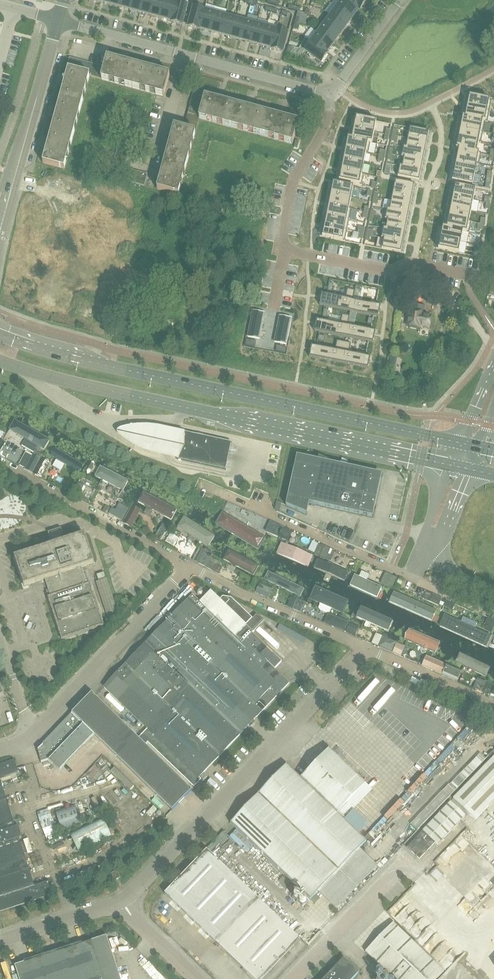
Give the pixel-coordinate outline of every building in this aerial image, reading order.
[(120,7),(130,10),(133,0),(121,0),(120,7)] [(130,10),(131,11),(131,9),(139,12),(139,13),(140,13),(141,12),(144,0),(133,0),(130,10)] [(141,12),(151,15),(155,0),(144,0),(141,12)] [(161,18),(166,0),(155,0),(151,15),(161,18)] [(177,2),(169,0),(166,0),(161,18),(171,20),(172,20),(177,2)] [(337,7),(352,18),(358,9),(359,9),(346,0),(342,0),(337,7)] [(359,10),(366,1),(365,0),(346,0),(359,9),(358,9),(359,10)] [(177,2),(172,20),(171,20),(171,22),(182,25),(188,5),(177,2)] [(188,27),(199,30),(200,28),(199,28),(204,10),(193,7),(188,27)] [(331,15),(346,26),(352,18),(337,7),(331,15)] [(199,28),(200,28),(210,31),(215,13),(204,10),(199,28)] [(215,13),(210,31),(220,34),(225,16),(215,13)] [(324,24),(339,36),(340,36),(341,35),(340,34),(345,28),(346,28),(347,27),(346,26),(331,15),(324,24)] [(220,34),(230,37),(235,19),(225,16),(220,34)] [(236,18),(235,19),(230,37),(230,38),(232,38),(232,37),(240,39),(239,40),(241,40),(241,39),(246,21),(236,18)] [(246,21),(241,39),(251,42),(256,24),(246,21)] [(251,42),(262,45),(267,27),(256,24),(251,42)] [(318,33),(333,44),(339,36),(324,24),(318,33)] [(272,48),(277,30),(277,29),(267,27),(262,45),(272,48)] [(288,32),(277,29),(277,30),(272,48),(271,49),(283,52),(288,32)] [(311,42),(327,53),(333,44),(318,33),(311,42)] [(315,59),(321,63),(328,53),(327,53),(311,42),(305,51),(310,55),(309,56),(314,60),(315,59)] [(66,70),(68,70),(68,69),(72,70),(75,59),(69,57),(66,70)] [(104,67),(101,78),(101,79),(132,88),(138,66),(107,57),(104,67)] [(81,60),(75,59),(72,70),(78,72),(81,60)] [(87,62),(81,60),(78,72),(83,74),(87,62)] [(92,63),(87,62),(83,74),(89,75),(92,63)] [(89,75),(90,75),(96,77),(99,65),(92,63),(89,75)] [(96,77),(101,78),(104,67),(99,65),(96,77)] [(170,75),(138,66),(132,88),(164,96),(170,75)] [(68,69),(68,70),(63,88),(60,101),(81,107),(90,75),(89,75),(83,74),(78,72),(72,70),(68,69)] [(204,97),(193,94),(191,100),(203,103),(204,97)] [(205,96),(204,97),(203,103),(201,109),(200,115),(199,118),(230,127),(236,105),(205,96)] [(469,96),(467,107),(490,111),(492,100),(489,100),(469,96)] [(191,100),(190,106),(201,109),(203,103),(191,100)] [(60,101),(55,118),(51,132),(73,138),(81,107),(60,101)] [(267,114),(236,105),(230,127),(261,135),(267,114)] [(190,106),(188,111),(200,115),(201,109),(190,106)] [(465,117),(485,121),(485,122),(487,122),(490,111),(467,107),(465,117)] [(198,120),(199,118),(200,115),(188,111),(187,117),(198,120)] [(299,122),(267,114),(261,135),(293,144),(299,122)] [(462,116),(460,128),(483,132),(485,122),(485,121),(465,117),(462,116)] [(197,126),(198,120),(187,117),(185,123),(197,126)] [(356,117),(354,128),(374,132),(376,121),(358,118),(356,117)] [(185,123),(184,129),(195,132),(197,126),(185,123)] [(195,132),(184,129),(174,126),(165,158),(187,164),(196,132),(195,132)] [(352,138),(352,139),(370,143),(372,143),(374,132),(354,128),(352,138)] [(410,128),(408,138),(427,142),(429,132),(410,128)] [(460,128),(458,138),(479,142),(481,143),(483,132),(460,128)] [(51,132),(46,150),(43,163),(64,169),(73,138),(51,132)] [(348,138),(346,149),(366,153),(368,153),(370,143),(352,139),(352,138),(348,138)] [(406,147),(406,148),(425,152),(427,142),(408,138),(406,147)] [(458,138),(456,149),(458,150),(458,149),(477,153),(477,152),(479,142),(458,138)] [(128,157),(129,151),(130,150),(118,147),(116,153),(128,157)] [(404,147),(402,157),(423,161),(425,152),(406,148),(406,147),(404,147)] [(346,149),(343,159),(364,163),(366,153),(346,149)] [(458,150),(456,160),(477,164),(479,164),(481,153),(477,152),(477,153),(458,149),(458,150)] [(126,163),(128,157),(116,153),(114,159),(126,163)] [(402,157),(400,166),(421,171),(423,161),(402,157)] [(165,158),(161,175),(157,189),(179,195),(187,164),(165,158)] [(125,168),(126,163),(114,159),(113,165),(124,168),(124,167),(125,168)] [(343,159),(341,170),(362,174),(364,163),(343,159)] [(456,160),(454,170),(475,174),(477,164),(456,160)] [(400,166),(398,176),(419,181),(421,171),(400,166)] [(130,169),(125,168),(124,167),(124,168),(121,179),(127,181),(130,169)] [(136,170),(130,169),(127,181),(133,183),(136,170)] [(141,172),(136,170),(133,183),(138,184),(141,172)] [(341,170),(339,181),(362,186),(364,174),(362,174),(341,170)] [(454,170),(452,181),(472,185),(475,174),(454,170)] [(148,174),(141,172),(138,184),(145,186),(148,174)] [(395,181),(393,191),(412,195),(414,185),(395,181)] [(333,183),(331,194),(351,198),(353,187),(334,183),(333,183)] [(455,185),(453,196),(473,200),(475,189),(455,185)] [(393,191),(391,201),(410,204),(412,195),(393,191)] [(331,194),(329,205),(349,209),(351,198),(331,194)] [(453,196),(451,207),(471,211),(473,200),(453,196)] [(391,201),(389,210),(409,214),(410,204),(391,201)] [(329,205),(327,215),(349,220),(351,209),(349,209),(329,205)] [(451,207),(449,218),(469,222),(471,211),(451,207)] [(387,210),(385,219),(388,220),(407,223),(409,214),(389,210),(387,210)] [(327,215),(325,226),(347,230),(349,220),(327,215)] [(447,228),(463,231),(463,232),(469,233),(471,222),(469,222),(449,218),(447,228)] [(388,220),(386,229),(405,233),(407,223),(388,220)] [(325,226),(322,237),(324,237),(345,242),(347,230),(325,226)] [(443,227),(440,238),(461,242),(463,232),(463,231),(447,228),(443,227)] [(383,228),(381,238),(384,238),(403,242),(405,233),(386,229),(383,228)] [(384,238),(382,249),(391,251),(401,253),(403,242),(384,238)] [(440,238),(438,249),(459,253),(461,242),(440,238)] [(322,294),(320,305),(350,311),(352,300),(353,300),(355,290),(347,289),(345,299),(322,294)] [(352,300),(350,311),(378,317),(381,306),(353,300),(352,300)] [(411,303),(409,311),(407,325),(425,329),(426,321),(422,320),(424,306),(411,303)] [(254,313),(247,339),(259,342),(265,316),(254,313)] [(317,320),(314,331),(345,337),(347,326),(348,326),(350,316),(342,315),(340,325),(317,320)] [(281,317),(275,342),(286,345),(293,319),(281,317)] [(347,326),(345,337),(373,343),(375,332),(348,326),(347,326)] [(311,346),(309,357),(340,363),(344,342),(337,341),(335,350),(311,346)] [(344,342),(340,363),(368,369),(370,357),(349,353),(351,344),(344,342)] [(40,450),(47,437),(14,419),(7,431),(40,450)] [(134,428),(126,430),(120,431),(117,433),(117,435),(119,438),(122,441),(126,445),(136,450),(146,454),(155,457),(179,462),(185,449),(185,434),(167,431),(158,428),(149,428),(142,428),(134,428)] [(225,470),(226,469),(231,442),(182,431),(176,459),(225,470)] [(78,473),(83,464),(53,447),(48,457),(78,473)] [(32,473),(33,472),(41,458),(33,453),(27,464),(25,463),(22,468),(32,473)] [(293,471),(286,505),(307,514),(309,502),(373,516),(382,474),(335,464),(318,460),(297,455),(293,471)] [(49,462),(42,459),(41,458),(33,472),(42,477),(49,462)] [(121,489),(126,481),(102,468),(97,476),(121,489)] [(74,491),(93,501),(98,491),(79,481),(74,491)] [(168,521),(175,510),(144,492),(138,504),(168,521)] [(493,497),(490,497),(488,498),(485,499),(483,500),(481,502),(479,504),(477,506),(476,508),(465,535),(465,537),(465,539),(465,540),(466,542),(467,543),(469,544),(474,547),(476,543),(493,552),(493,497)] [(121,522),(129,526),(139,507),(131,503),(121,522)] [(102,511),(110,516),(114,510),(106,505),(102,511)] [(259,549),(265,536),(220,512),(214,525),(259,549)] [(207,545),(210,539),(213,533),(185,518),(178,529),(207,545)] [(160,543),(169,528),(162,523),(153,538),(160,543)] [(270,523),(267,531),(288,541),(293,531),(282,526),(282,528),(270,523)] [(307,568),(312,556),(281,543),(276,554),(307,568)] [(314,554),(326,559),(327,557),(330,558),(334,551),(330,549),(331,549),(319,543),(314,554)] [(197,563),(206,567),(212,556),(213,554),(204,549),(197,563)] [(226,559),(253,573),(257,565),(230,551),(226,559)] [(206,567),(207,568),(213,571),(218,561),(216,560),(216,558),(212,556),(206,567)] [(343,582),(348,572),(317,559),(313,569),(343,582)] [(222,568),(218,565),(214,571),(219,574),(222,568)] [(301,586),(292,582),(269,572),(265,581),(297,596),(301,586)] [(386,573),(382,581),(384,582),(383,583),(392,587),(396,578),(386,573)] [(379,599),(384,589),(353,576),(348,586),(379,599)] [(314,589),(310,599),(341,612),(345,602),(314,589)] [(263,711),(290,683),(275,668),(281,661),(252,633),(254,631),(264,621),(264,620),(262,618),(256,616),(253,619),(241,608),(233,600),(231,598),(228,598),(222,597),(220,600),(210,591),(200,602),(193,595),(192,594),(189,598),(165,622),(146,643),(127,662),(109,681),(103,687),(104,687),(147,729),(141,736),(148,742),(192,785),(196,781),(199,778),(201,776),(207,770),(213,764),(219,757),(240,735),(248,727),(256,718),(263,711)] [(430,622),(435,610),(395,593),(390,604),(430,622)] [(430,599),(440,603),(442,598),(433,594),(430,599)] [(293,609),(300,612),(305,602),(297,598),(293,609)] [(361,608),(357,617),(388,631),(392,621),(361,608)] [(449,620),(445,630),(484,646),(488,636),(449,620)] [(346,632),(356,636),(360,627),(350,623),(346,632)] [(407,635),(405,639),(435,652),(439,643),(409,630),(407,635)] [(378,647),(390,652),(395,641),(382,636),(378,647)] [(390,652),(401,657),(405,647),(397,643),(397,642),(395,641),(390,652)] [(461,653),(456,664),(483,677),(488,665),(461,653)] [(422,666),(439,674),(444,663),(426,656),(422,666)] [(439,674),(457,681),(462,671),(444,663),(439,674)] [(473,688),(482,692),(486,682),(477,678),(473,688)] [(487,683),(483,693),(488,695),(492,685),(487,683)] [(95,736),(172,811),(192,790),(145,745),(148,742),(141,736),(138,738),(95,696),(92,693),(72,713),(95,736)] [(38,749),(40,756),(42,762),(49,761),(61,771),(95,736),(72,713),(38,749)] [(474,720),(457,738),(461,741),(478,724),(474,720)] [(452,744),(436,761),(440,765),(456,748),(452,744)] [(286,765),(269,783),(230,823),(310,900),(366,841),(363,839),(337,814),(366,784),(329,749),(301,778),(286,765)] [(233,779),(253,761),(248,756),(228,774),(233,779)] [(453,799),(475,820),(493,801),(493,757),(453,799)] [(19,773),(17,768),(14,760),(0,765),(0,779),(19,773)] [(440,765),(436,761),(419,779),(424,783),(440,765)] [(46,773),(52,771),(50,765),(43,767),(46,773)] [(54,894),(49,881),(34,886),(19,838),(22,837),(18,826),(15,827),(0,780),(0,912),(54,894)] [(384,818),(388,821),(404,803),(401,800),(384,818)] [(419,859),(435,842),(437,845),(460,821),(465,816),(451,802),(407,847),(419,859)] [(75,804),(55,811),(61,829),(81,823),(75,804)] [(41,811),(42,820),(52,819),(51,809),(41,811)] [(102,817),(69,833),(80,855),(113,838),(102,817)] [(384,818),(363,839),(366,841),(388,821),(384,818)] [(105,844),(107,848),(118,842),(116,838),(105,844)] [(258,898),(207,850),(179,879),(230,927),(216,942),(254,978),(261,978),(300,938),(258,898)] [(112,874),(115,879),(120,876),(117,871),(112,874)] [(373,958),(395,978),(436,978),(444,971),(414,943),(393,923),(366,951),(373,958)] [(107,936),(89,942),(68,948),(62,950),(34,959),(18,965),(15,966),(19,978),(121,978),(107,936)] [(324,978),(353,978),(359,973),(344,958),(324,978)]
